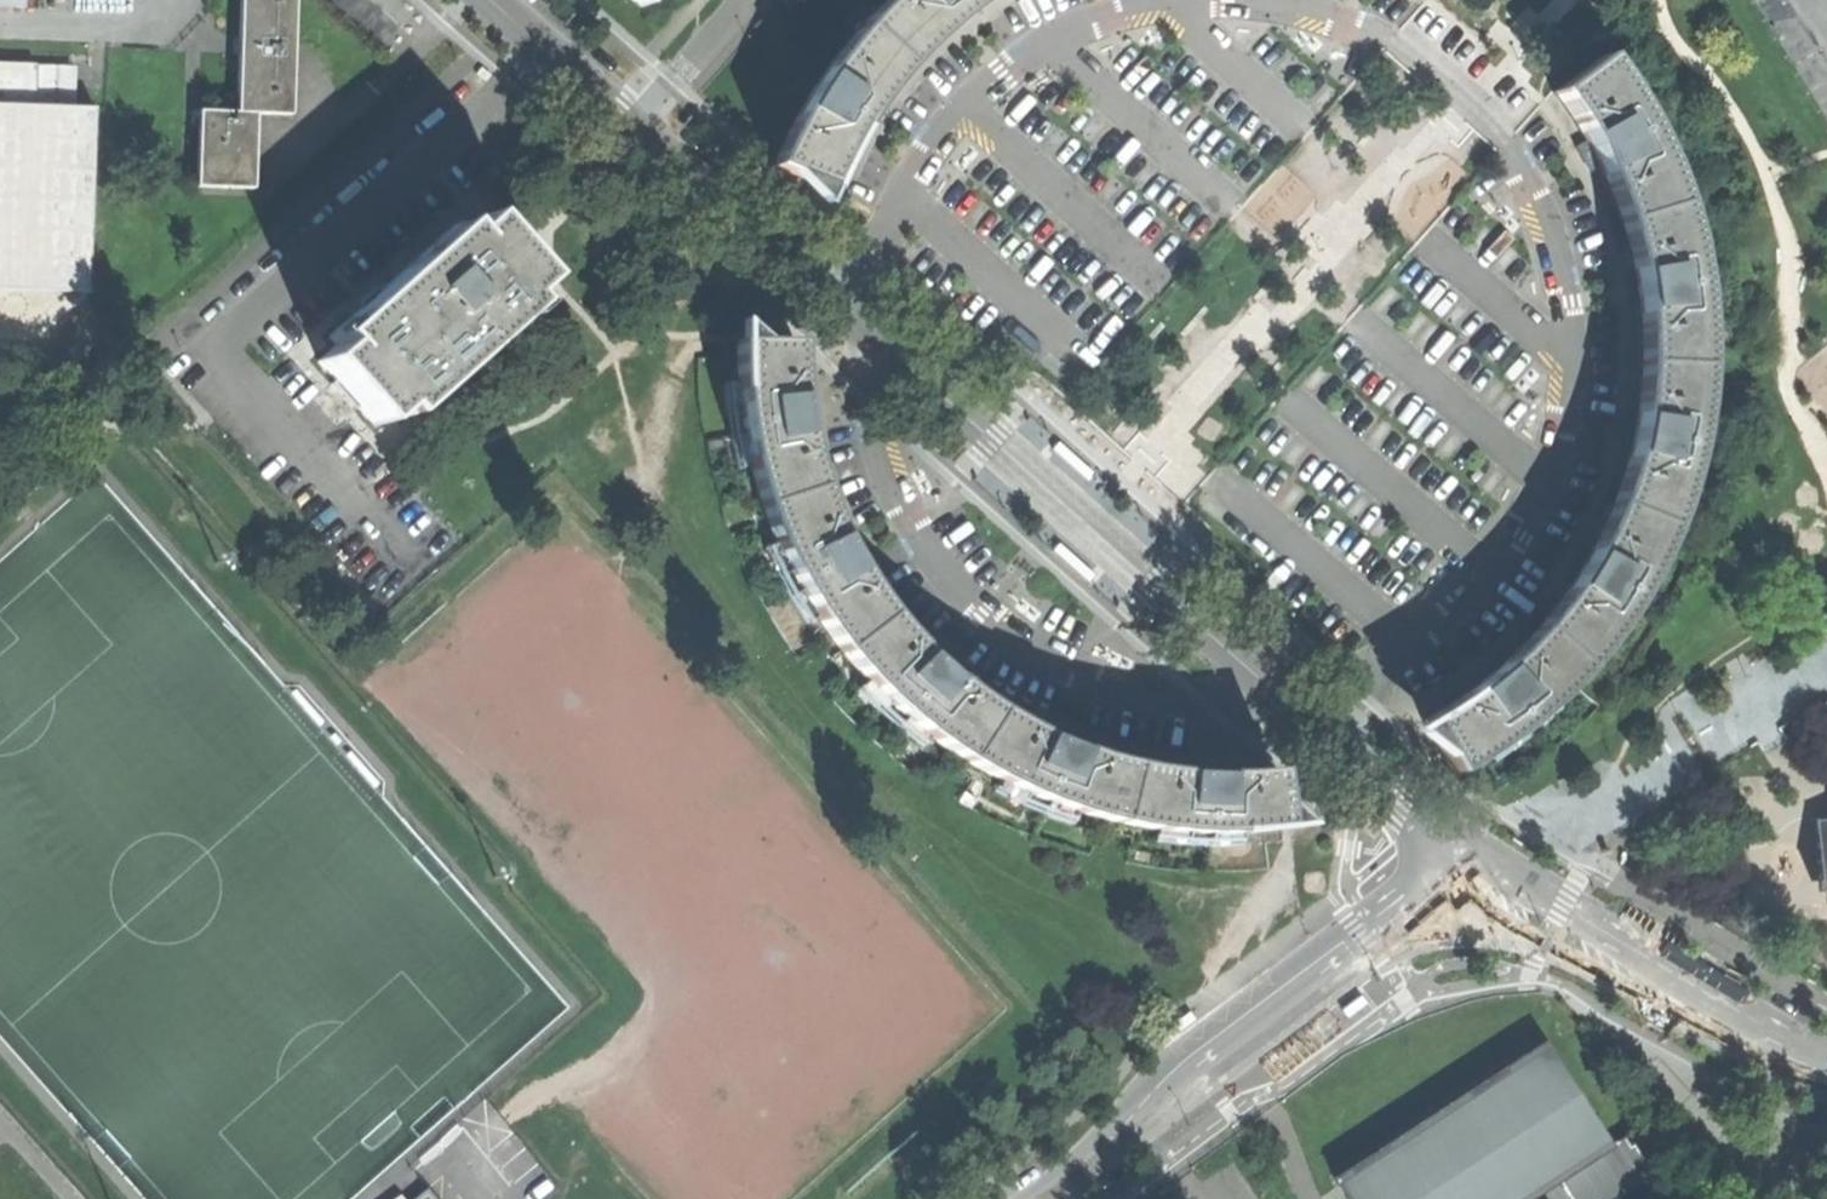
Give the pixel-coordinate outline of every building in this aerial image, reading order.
[(237,113),(254,113),(290,114),(294,0),(241,0),(237,113)] [(772,167),(827,190),(844,154),(857,129),(875,102),(893,80),(912,59),(938,34),(963,13),(982,0),(885,0),(868,16),(839,50),(814,84),(790,124),(776,156),(772,167)] [(1449,705),(1422,721),(1451,774),(1494,746),(1535,715),(1571,679),(1598,649),(1615,624),(1631,601),(1654,557),(1675,508),(1687,465),(1695,424),(1699,393),(1701,346),(1699,306),(1695,274),(1688,239),(1679,207),(1664,165),(1647,129),(1625,89),(1601,56),(1552,93),(1587,143),(1600,173),(1614,203),(1623,232),(1631,262),(1637,294),(1640,326),(1640,367),(1637,401),(1633,431),(1624,466),(1610,509),(1592,547),(1571,583),(1537,628),(1519,647),(1496,669),(1473,687),(1449,705)] [(87,292),(94,109),(33,107),(35,65),(0,63),(0,289),(87,292)] [(199,111),(197,186),(252,188),(254,113),(237,113),(199,111)] [(336,345),(318,361),(375,425),(393,409),(401,417),(527,305),(520,297),(539,280),(504,241),(481,216),(463,233),(455,224),(328,337),(336,345)] [(1250,832),(1282,829),(1275,769),(1244,772),(1214,773),(1215,766),(1201,765),(1187,764),(1187,772),(1163,770),(1116,761),(1072,747),(1075,741),(1062,735),(1050,730),(1047,737),(1019,723),(994,708),(964,688),(946,674),(951,669),(940,658),(931,650),(926,656),(896,624),(872,593),(853,563),(860,561),(852,547),(846,537),(840,541),(820,496),(809,459),(802,428),(809,428),(807,413),(806,401),(798,402),(795,342),(735,341),(736,380),(739,417),(746,452),(754,487),(766,523),(782,559),(795,586),(812,613),(832,641),(857,672),(887,703),(918,729),(960,759),(1000,782),(1036,798),(1082,814),(1128,825),(1160,830),(1190,833),(1250,832)] [(1054,447),(1051,450),(1087,482),(1093,474),(1089,470),(1062,447),(1058,443),(1054,447)] [(1091,574),(1095,570),(1059,539),(1052,547),(1057,551),(1083,574),(1088,578),(1091,574)] [(1813,824),(1816,894),(1826,894),(1826,823),(1813,824)] [(1345,1017),(1351,1025),(1367,1012),(1372,1009),(1369,1005),(1365,1001),(1345,1017)] [(1198,1021),(1192,1013),(1176,1025),(1172,1028),(1175,1032),(1178,1036),(1198,1021)] [(1541,1040),(1333,1176),(1347,1198),(1615,1198),(1653,1174),(1632,1143),(1628,1146),(1622,1136),(1608,1145),(1541,1040)] [(427,1188),(414,1198),(436,1198),(427,1188)]
